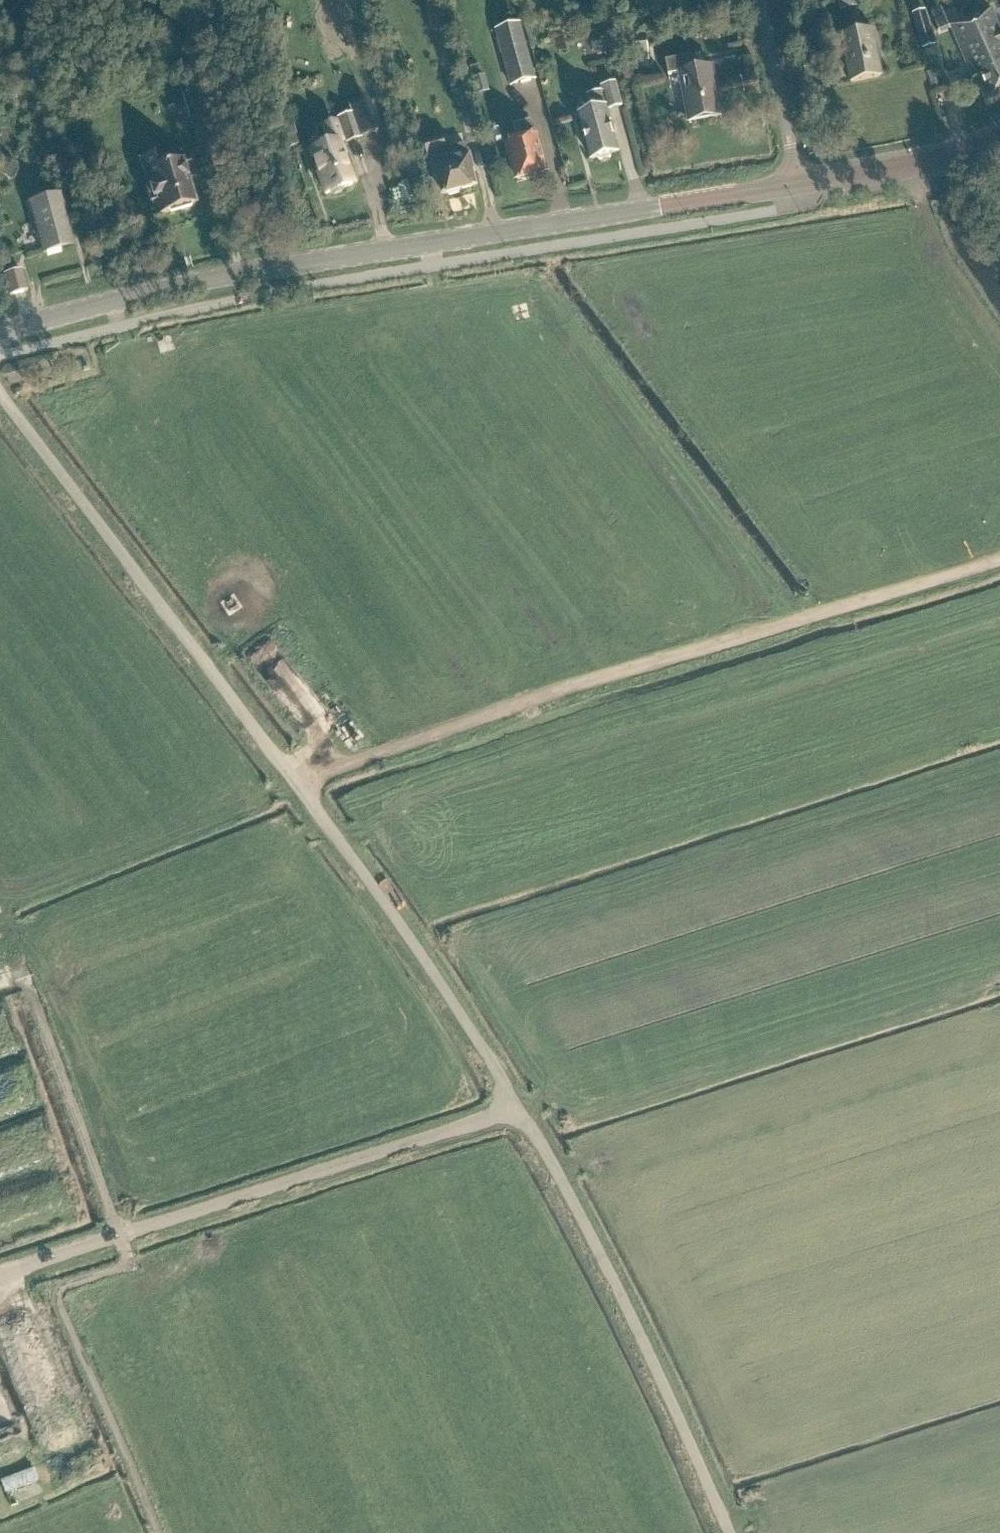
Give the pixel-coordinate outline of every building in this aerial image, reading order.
[(859,0),(835,0),(838,12),(860,7),(859,0)] [(992,10),(951,27),(974,80),(978,78),(989,103),(999,98),(999,29),(992,10)] [(925,12),(914,15),(924,50),(935,47),(925,12)] [(520,26),(496,32),(512,88),(536,81),(520,26)] [(873,31),(842,38),(852,84),(883,77),(873,31)] [(650,54),(646,35),(634,38),(638,57),(650,54)] [(604,37),(592,41),(597,56),(608,52),(604,37)] [(702,76),(699,63),(698,56),(668,61),(670,76),(681,74),(691,125),(722,119),(714,74),(702,76)] [(593,161),(618,154),(605,111),(621,107),(616,89),(587,98),(591,114),(580,118),(593,161)] [(346,142),(361,136),(353,114),(338,120),(346,142)] [(519,182),(547,174),(540,150),(543,150),(539,135),(535,136),(531,122),(516,126),(520,140),(508,143),(509,147),(507,148),(510,160),(513,159),(519,182)] [(324,128),(330,146),(311,152),(326,194),(352,185),(338,144),(342,143),(336,124),(324,128)] [(425,143),(428,156),(447,151),(444,138),(425,143)] [(474,172),(470,157),(468,158),(465,146),(451,150),(454,162),(435,167),(438,178),(440,178),(444,196),(476,187),(472,172),(474,172)] [(169,167),(165,154),(141,161),(149,186),(145,188),(150,205),(154,204),(158,216),(195,205),(188,182),(197,179),(192,164),(183,167),(182,163),(169,167)] [(0,169),(0,170),(11,177),(17,168),(5,161),(0,169)] [(60,250),(73,246),(59,197),(30,204),(42,249),(43,254),(60,250)] [(26,292),(21,271),(4,276),(10,296),(26,292)] [(5,1484),(9,1500),(42,1491),(38,1475),(5,1484)]
